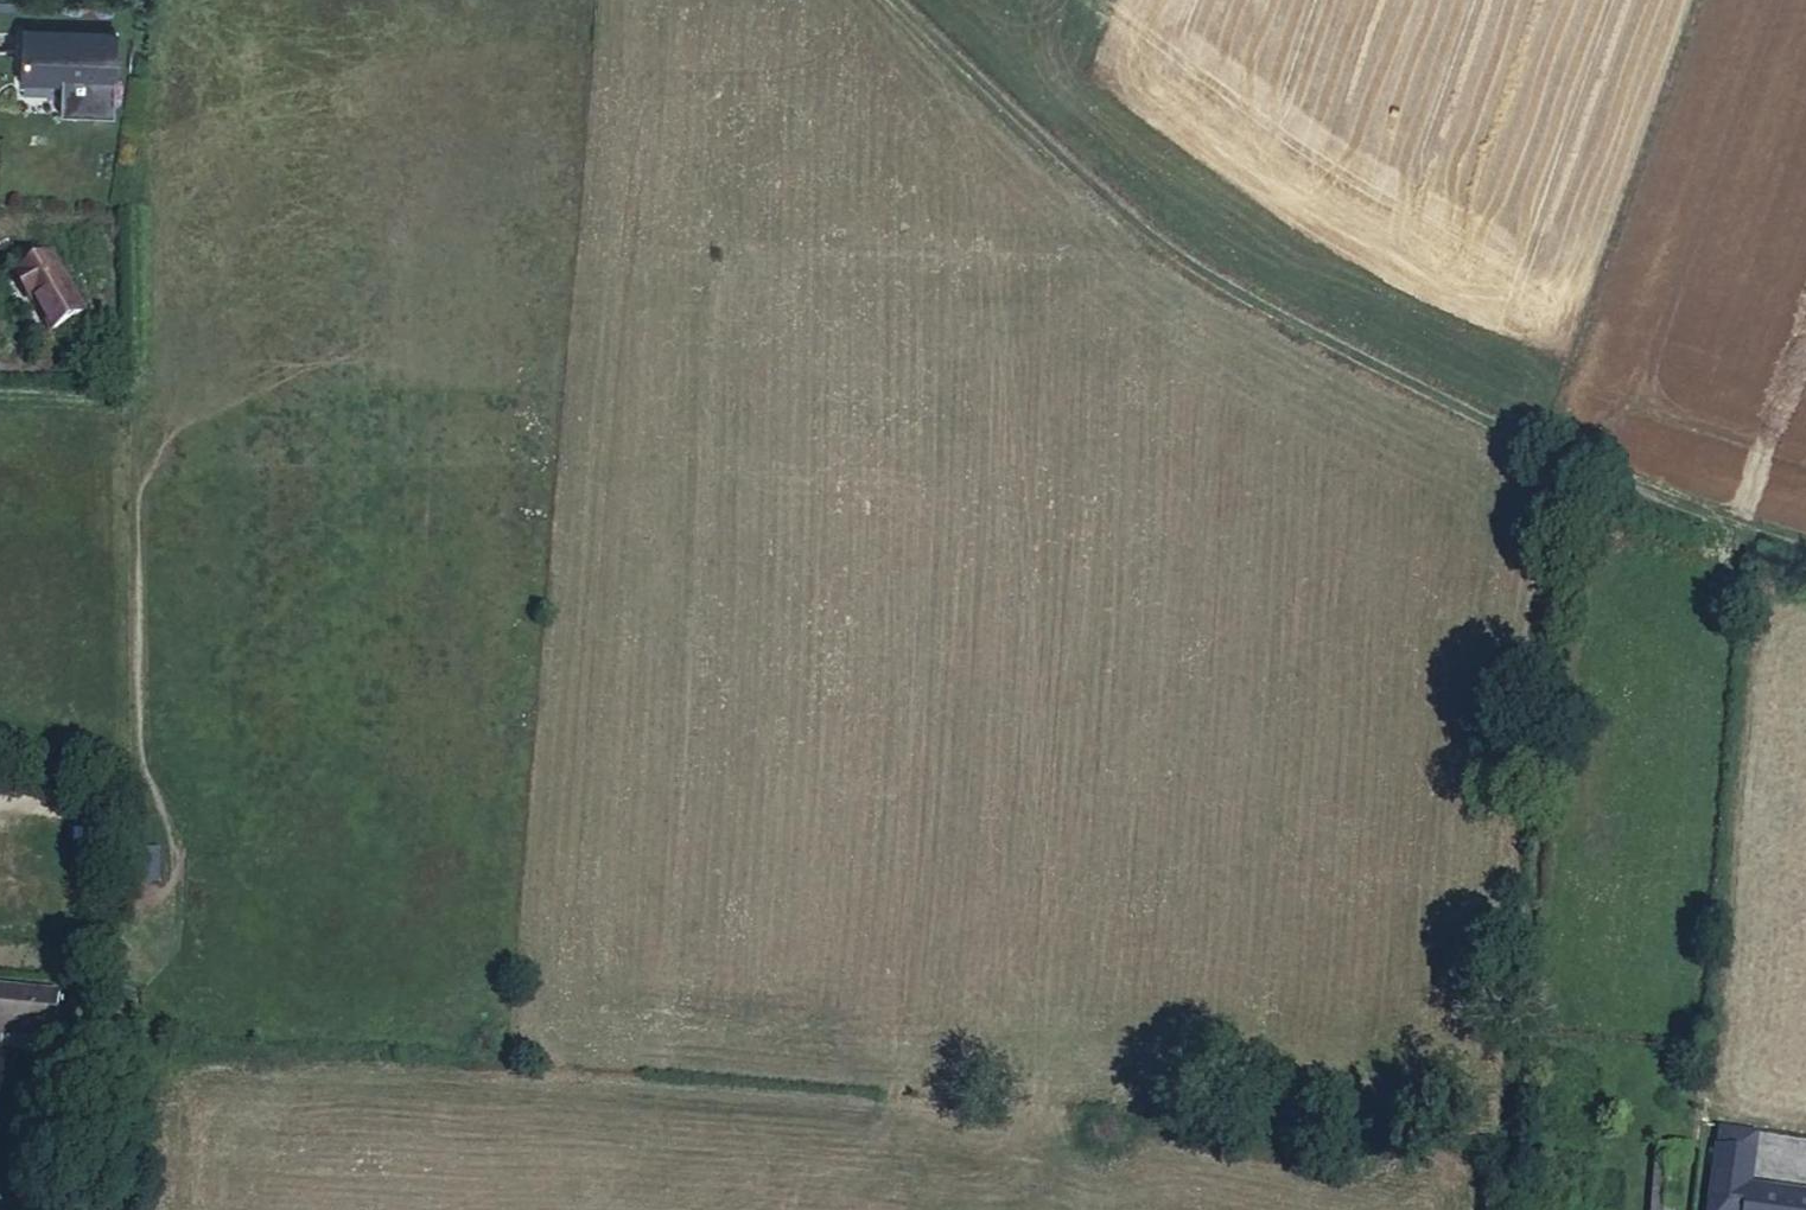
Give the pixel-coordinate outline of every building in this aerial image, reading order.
[(111,109),(113,65),(24,61),(21,106),(111,109)] [(76,317),(51,260),(13,276),(41,334),(76,317)] [(159,881),(159,846),(137,846),(137,881),(159,881)] [(28,984),(0,982),(0,1029),(25,1031),(28,984)] [(1718,1142),(1757,1144),(1758,1129),(1718,1127),(1718,1142)] [(1712,1160),(1706,1209),(1805,1209),(1805,1205),(1747,1198),(1751,1165),(1712,1160)] [(1676,1163),(1658,1162),(1652,1162),(1648,1209),(1673,1209),(1676,1163)]
